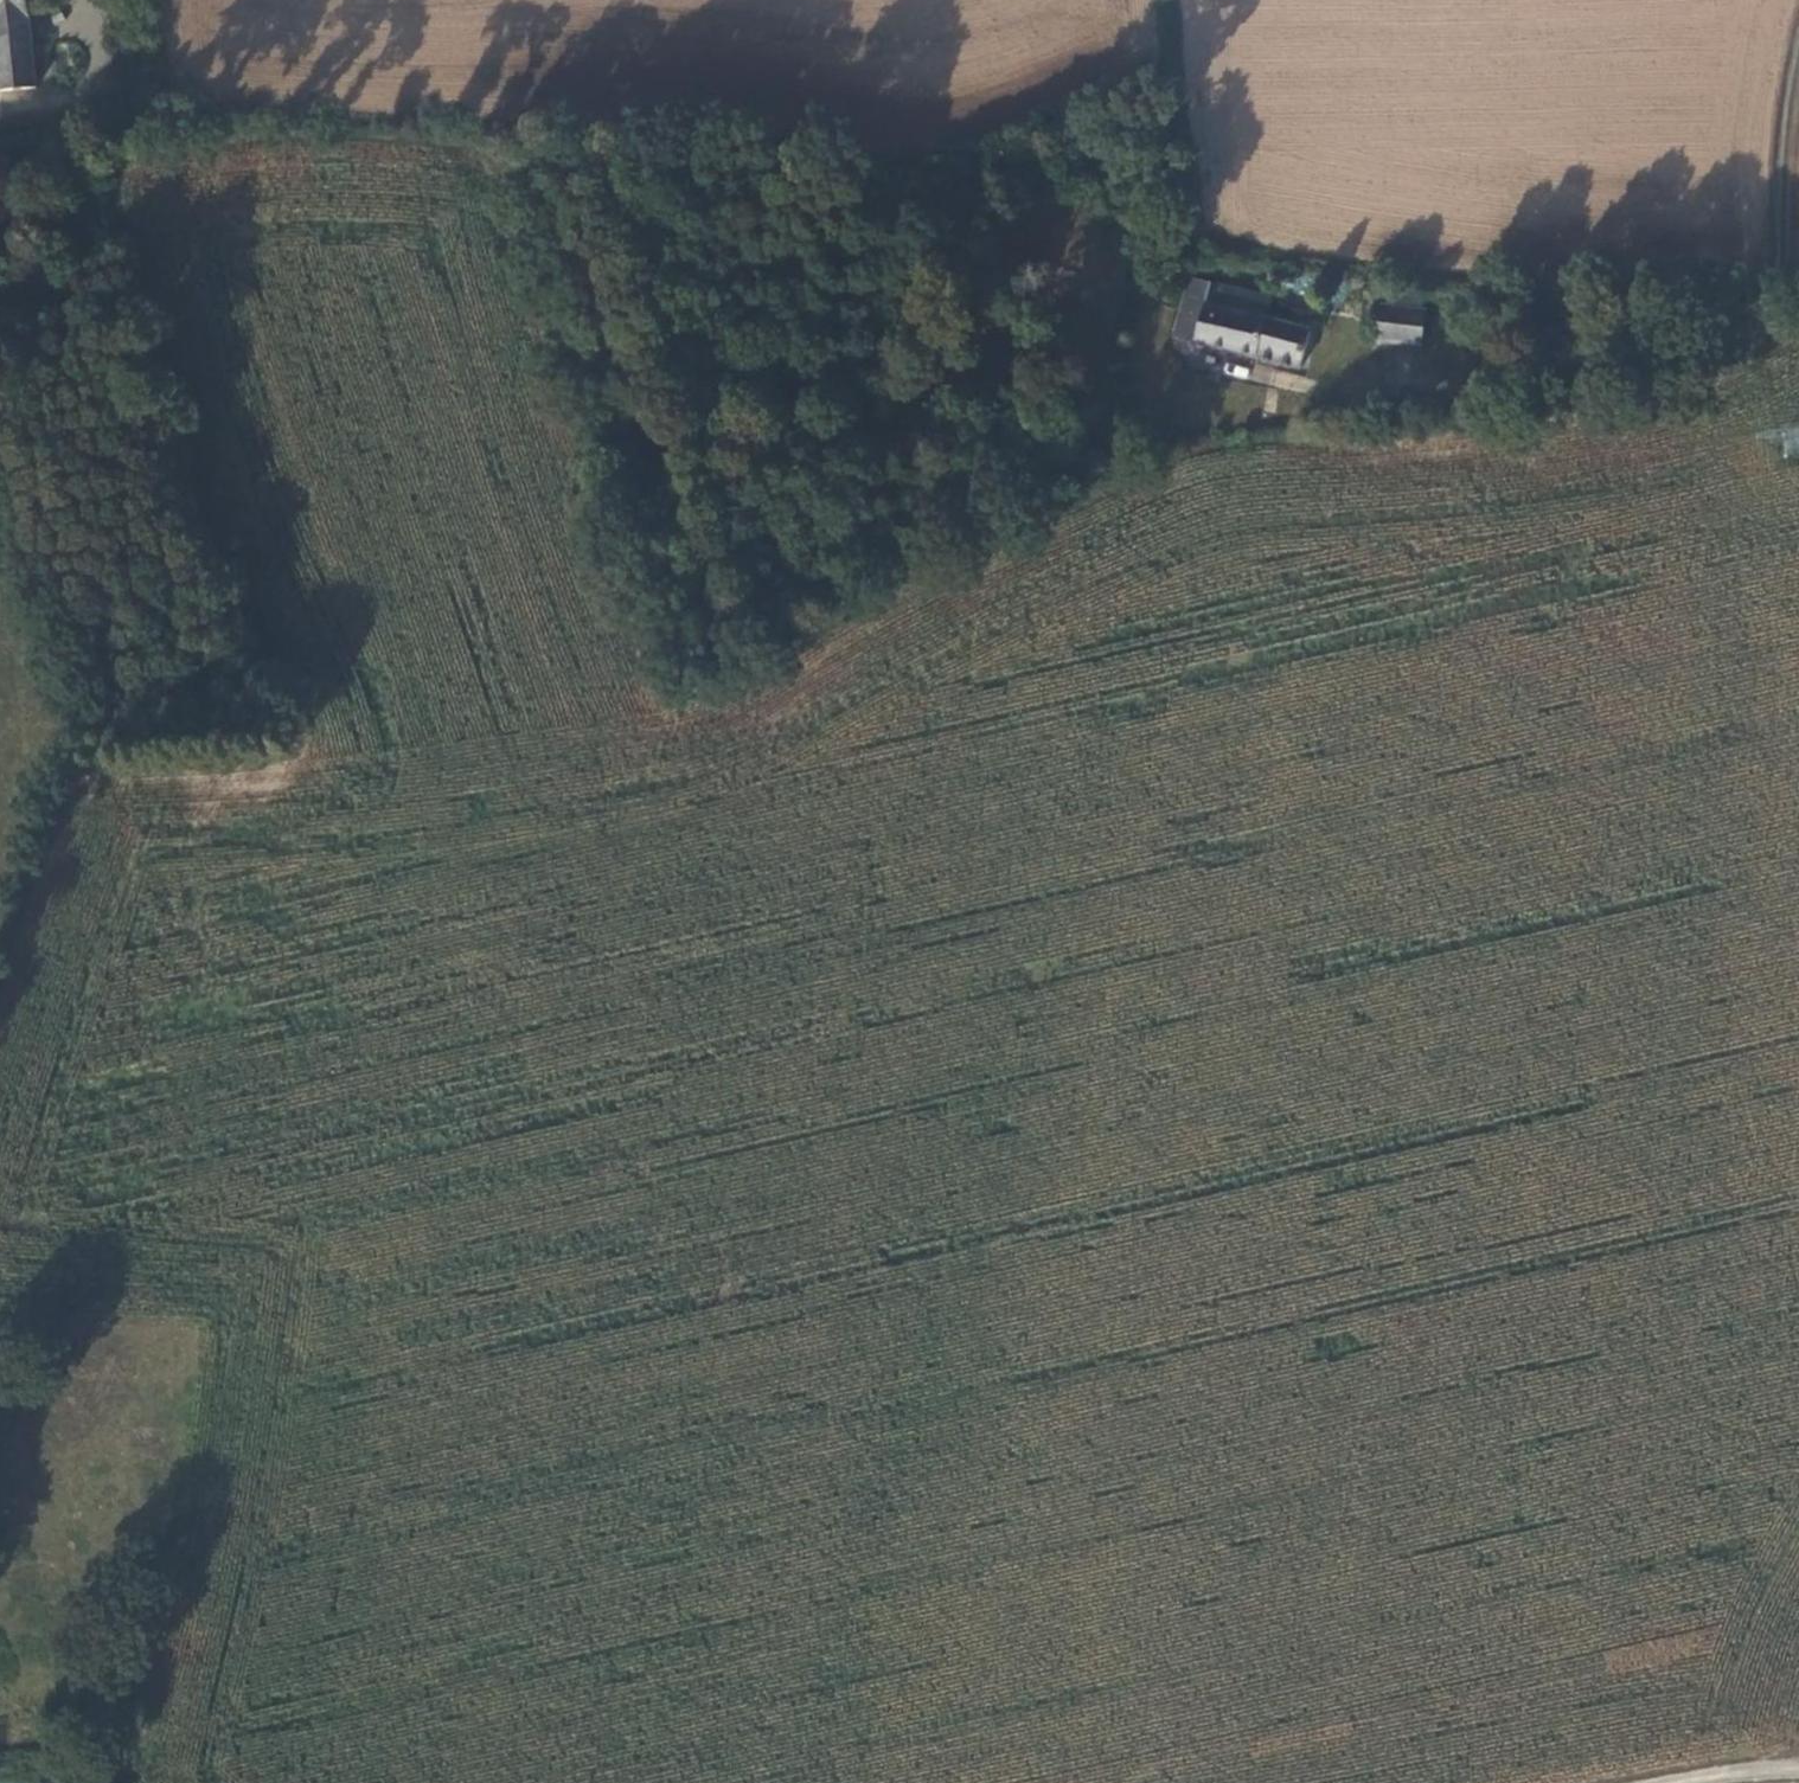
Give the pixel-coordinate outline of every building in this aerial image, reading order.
[(31,0),(0,0),(0,20),(1,20),(4,90),(36,88),(31,0)] [(1172,335),(1211,346),(1211,349),(1305,372),(1315,323),(1315,312),(1281,310),(1282,320),(1263,317),(1266,293),(1180,284),(1179,296),(1178,311),(1172,335)] [(1386,305),(1380,329),(1379,337),(1428,352),(1435,330),(1437,321),(1427,317),(1434,304),(1394,291),(1390,306),(1386,305)]
